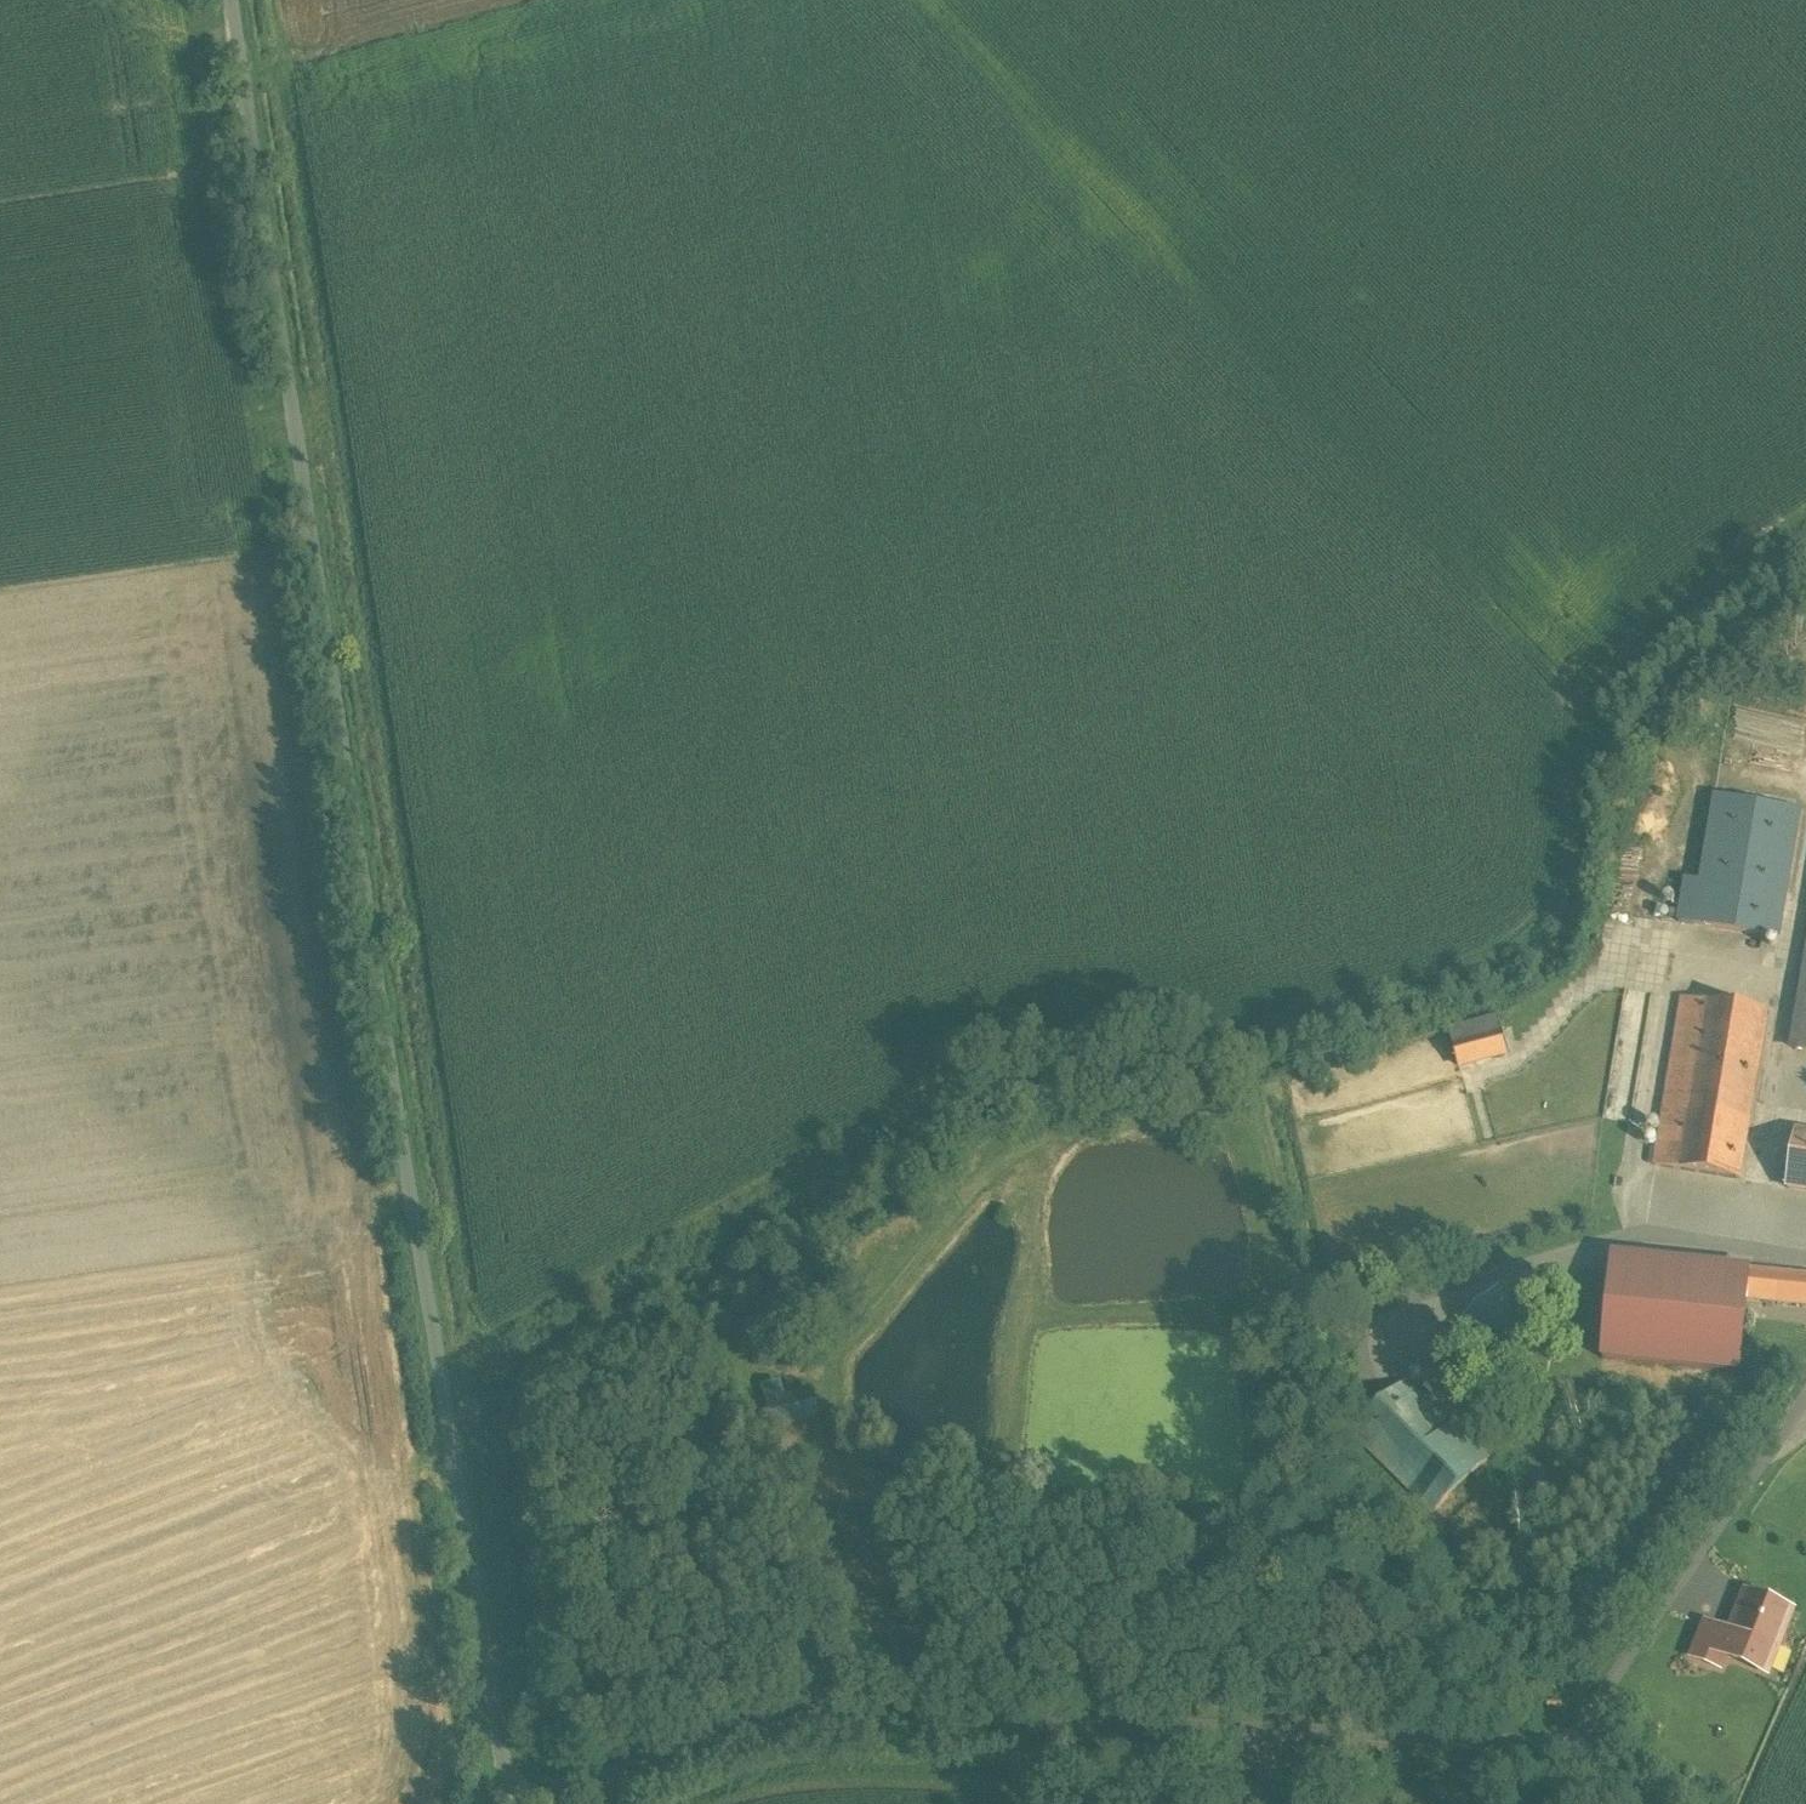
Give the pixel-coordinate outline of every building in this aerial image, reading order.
[(1801,812),(1716,798),(1702,883),(1694,926),(1780,940),(1801,812)] [(1702,883),(1687,880),(1680,923),(1694,926),(1702,883)] [(1768,1013),(1684,999),(1656,1167),(1740,1181),(1768,1013)] [(1461,1067),(1502,1054),(1493,1024),(1452,1037),(1461,1067)] [(1797,1132),(1788,1188),(1805,1192),(1805,1134),(1797,1132)] [(1615,1162),(1613,1163),(1611,1164),(1609,1166),(1609,1168),(1609,1169),(1609,1171),(1610,1173),(1612,1175),(1614,1176),(1616,1176),(1618,1175),(1620,1174),(1621,1173),(1622,1169),(1622,1167),(1621,1165),(1620,1164),(1618,1163),(1615,1162)] [(1805,1276),(1614,1257),(1613,1260),(1614,1260),(1604,1360),(1741,1374),(1748,1300),(1802,1305),(1805,1276)] [(1602,1308),(1569,1314),(1568,1307),(1553,1310),(1558,1339),(1606,1331),(1602,1308)] [(1450,1427),(1407,1382),(1355,1432),(1434,1512),(1488,1461),(1453,1425),(1450,1427)]
